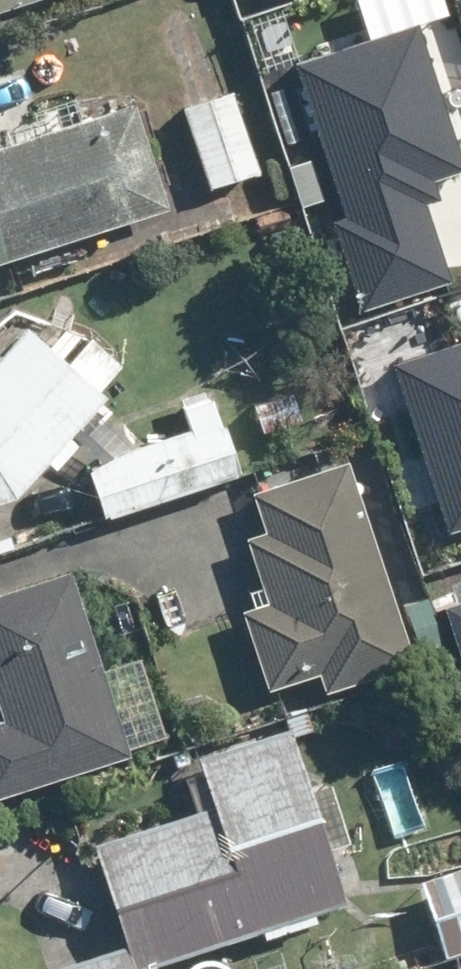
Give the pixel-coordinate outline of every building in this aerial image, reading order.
[(365,310),(452,282),(427,205),(444,199),(438,182),(460,174),(460,142),(422,23),(295,64),(346,218),(336,221),(365,310)] [(258,173),(233,91),(181,108),(207,190),(258,173)] [(0,142),(0,254),(158,201),(127,102),(76,118),(0,142)] [(19,321),(0,342),(0,490),(92,383),(113,359),(82,331),(38,317),(28,330),(19,321)] [(460,529),(460,346),(394,368),(447,534),(460,529)] [(291,397),(255,409),(264,433),(300,420),(291,397)] [(191,432),(87,465),(105,520),(241,477),(225,426),(219,428),(211,402),(184,410),(191,432)] [(249,594),(254,609),(242,613),(269,692),(318,675),(326,696),(414,667),(346,464),(255,495),(267,534),(245,541),(262,590),(249,594)] [(121,749),(95,664),(65,566),(0,586),(0,786),(121,749)] [(443,606),(460,661),(460,600),(443,606)] [(426,602),(403,610),(418,649),(439,640),(426,602)] [(145,959),(342,893),(326,847),(346,839),(327,783),(307,791),(284,727),(196,758),(201,768),(179,776),(191,809),(90,844),(124,941),(46,968),(148,968),(145,959)] [(434,896),(454,954),(460,952),(460,887),(434,896)]
